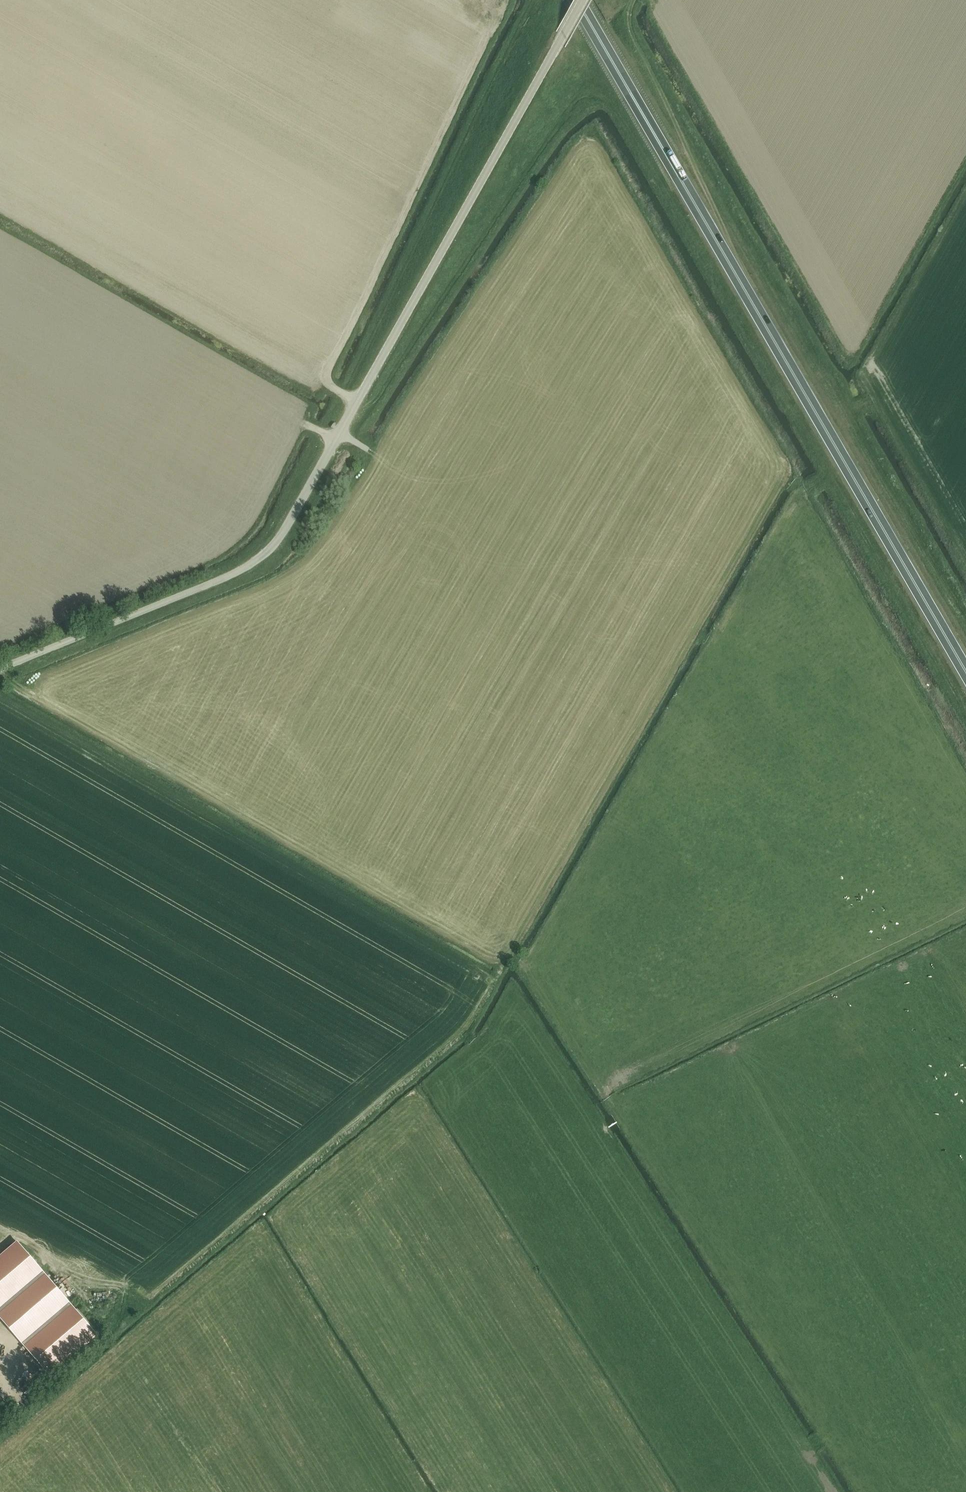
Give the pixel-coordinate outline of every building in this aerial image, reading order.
[(17,1244),(0,1259),(0,1312),(43,1275),(17,1244)] [(70,1305),(33,1337),(23,1345),(51,1377),(98,1337),(70,1305)]
